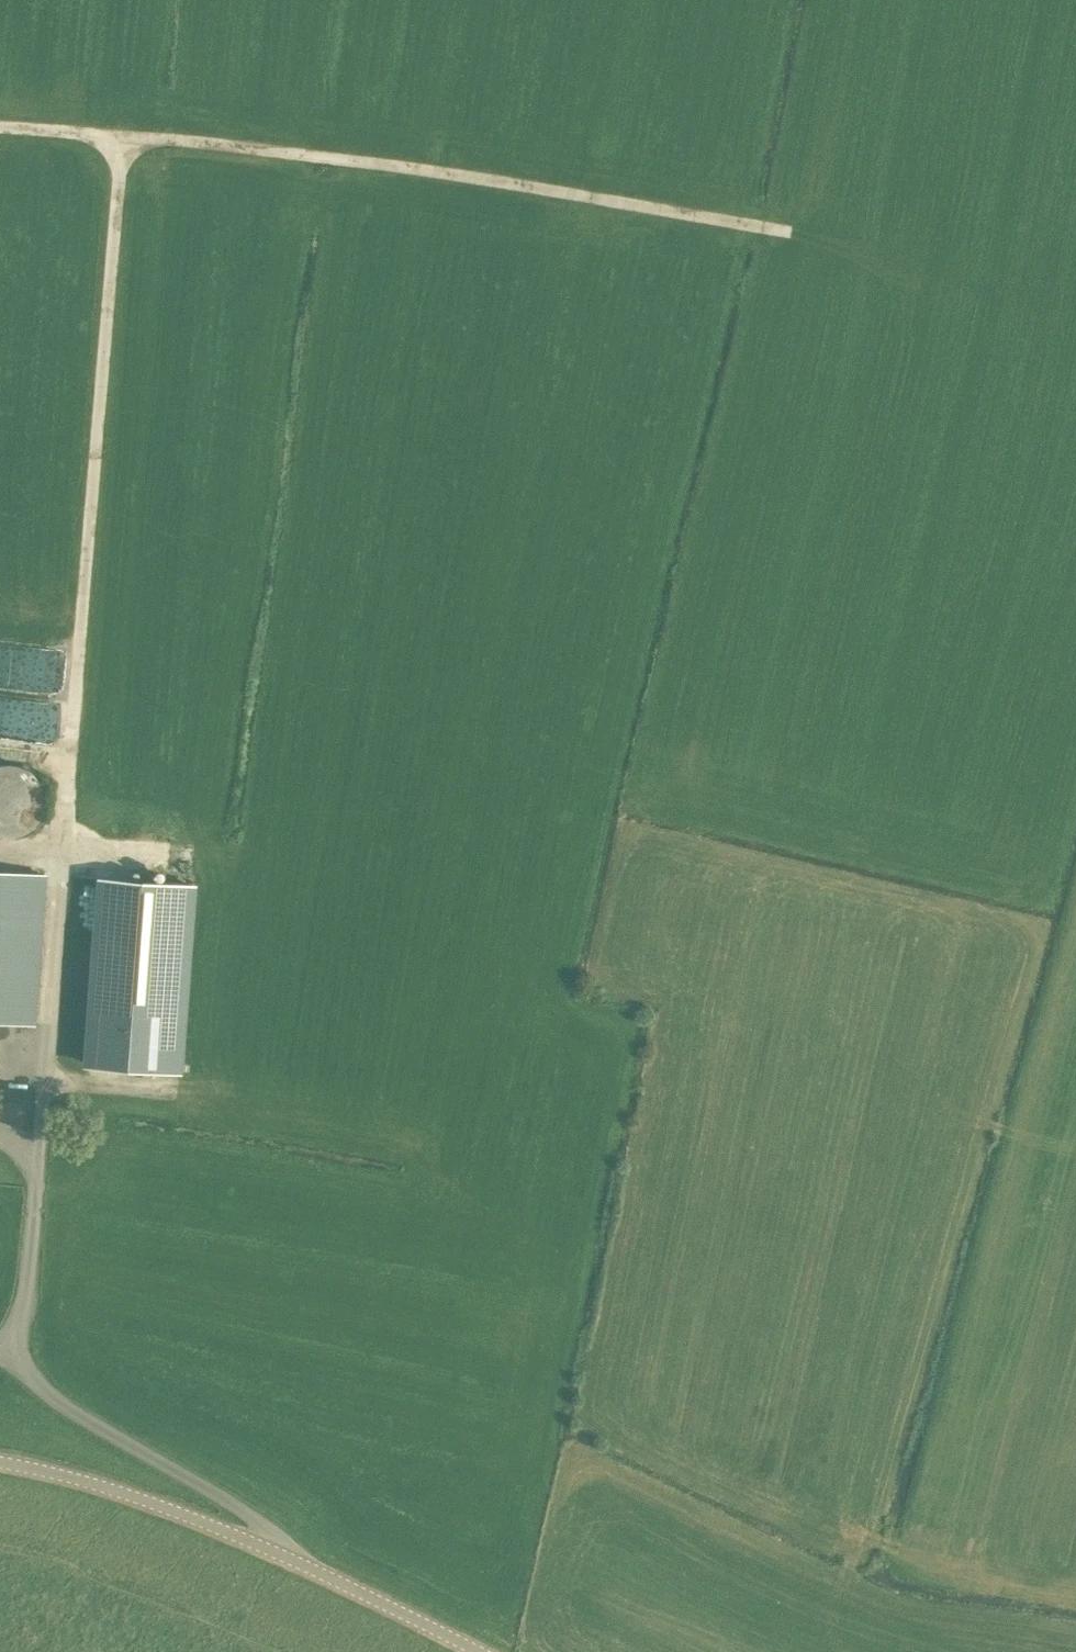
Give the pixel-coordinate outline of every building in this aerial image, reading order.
[(0,835),(3,836),(5,836),(9,837),(13,836),(17,836),(22,834),(27,832),(31,829),(35,826),(38,823),(41,819),(43,814),(45,809),(46,804),(46,800),(46,795),(45,790),(43,786),(41,781),(38,777),(35,774),(31,771),(26,768),(19,765),(9,763),(5,764),(0,765),(0,835)] [(31,1027),(42,873),(0,870),(0,1024),(31,1027)] [(190,883),(103,877),(90,1063),(176,1069),(190,883)]
